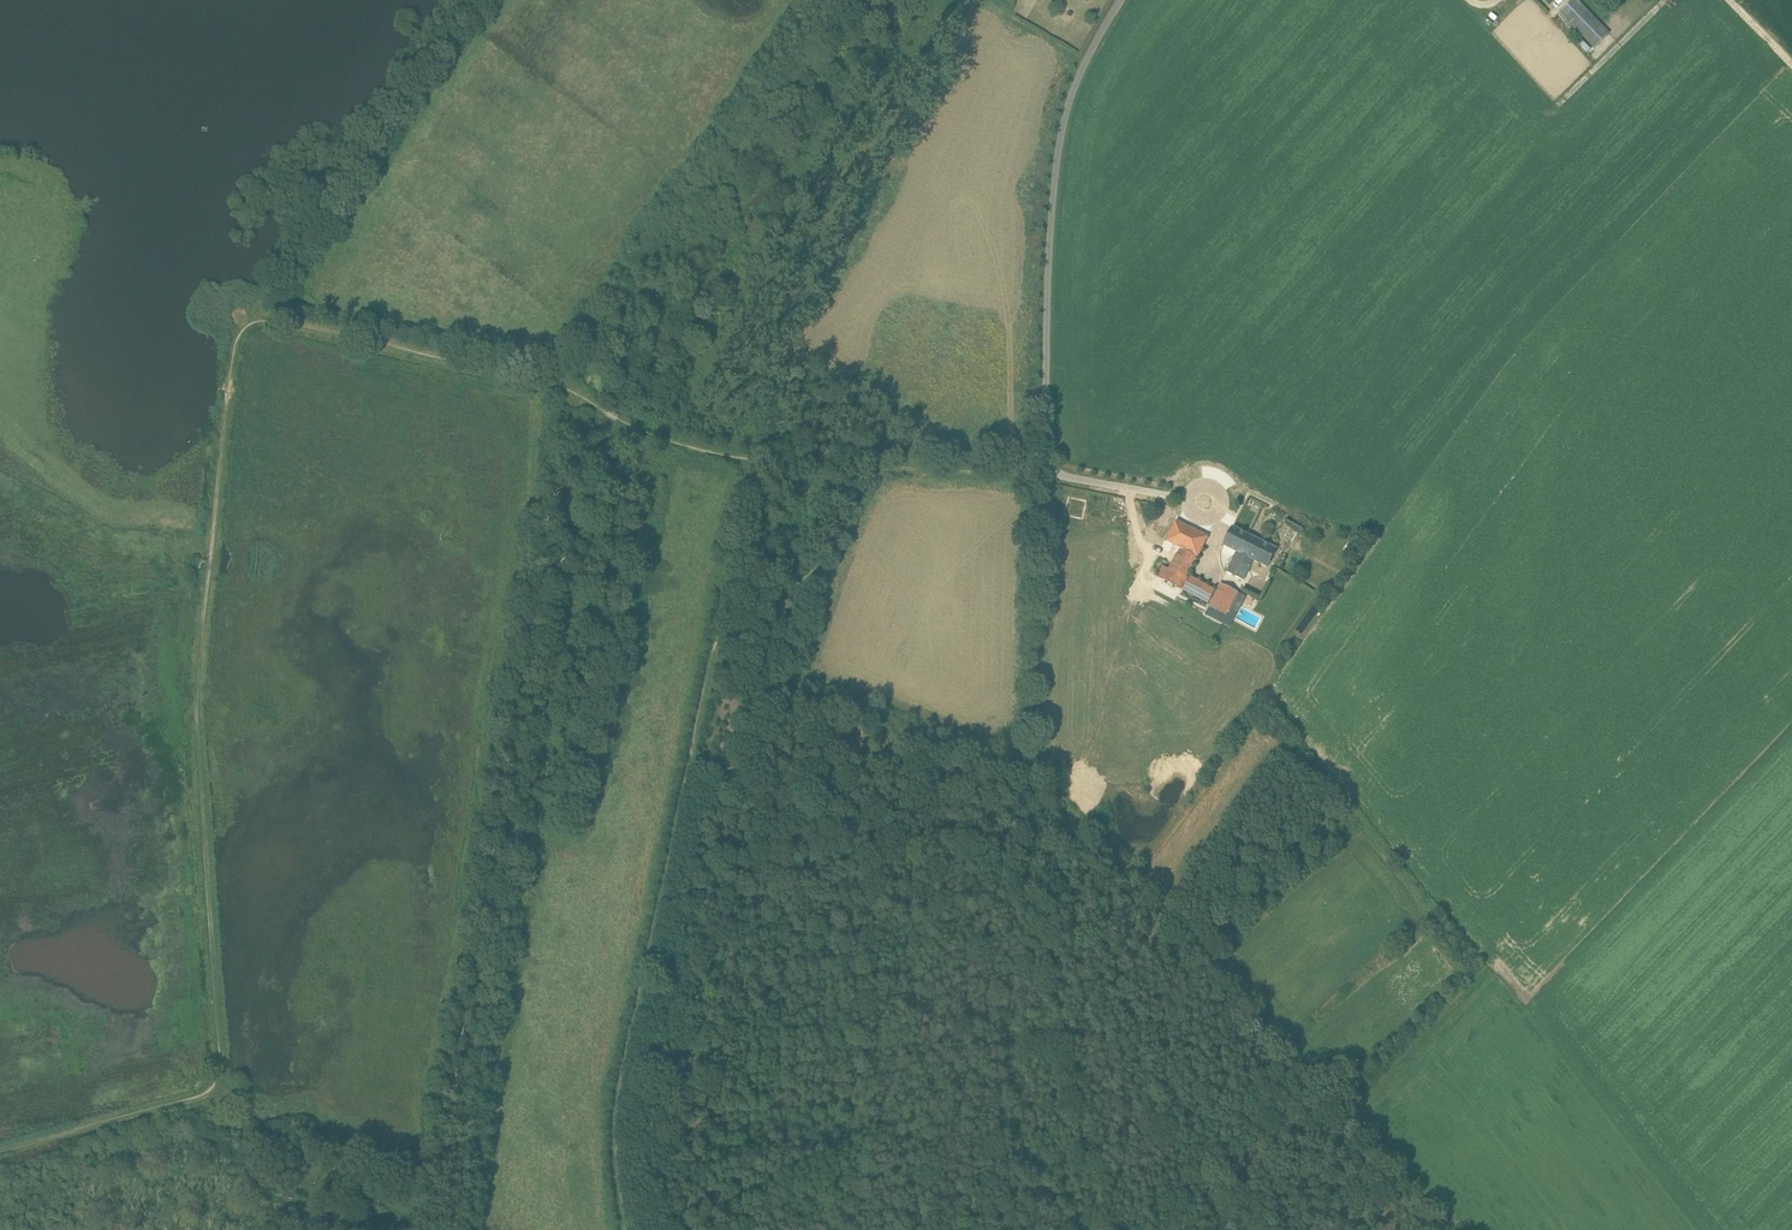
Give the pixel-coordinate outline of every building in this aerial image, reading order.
[(1592,49),(1609,33),(1578,0),(1574,0),(1560,14),(1592,49)] [(1177,521),(1167,541),(1198,556),(1208,537),(1177,521)] [(1228,538),(1224,545),(1237,552),(1227,572),(1244,581),(1254,560),(1268,567),(1277,549),(1233,527),(1228,538)] [(1163,565),(1158,576),(1182,589),(1187,578),(1186,577),(1169,568),(1163,565)] [(1220,585),(1210,606),(1227,614),(1230,609),(1237,593),(1220,585)] [(1227,614),(1223,623),(1228,626),(1236,612),(1230,609),(1227,614)]
